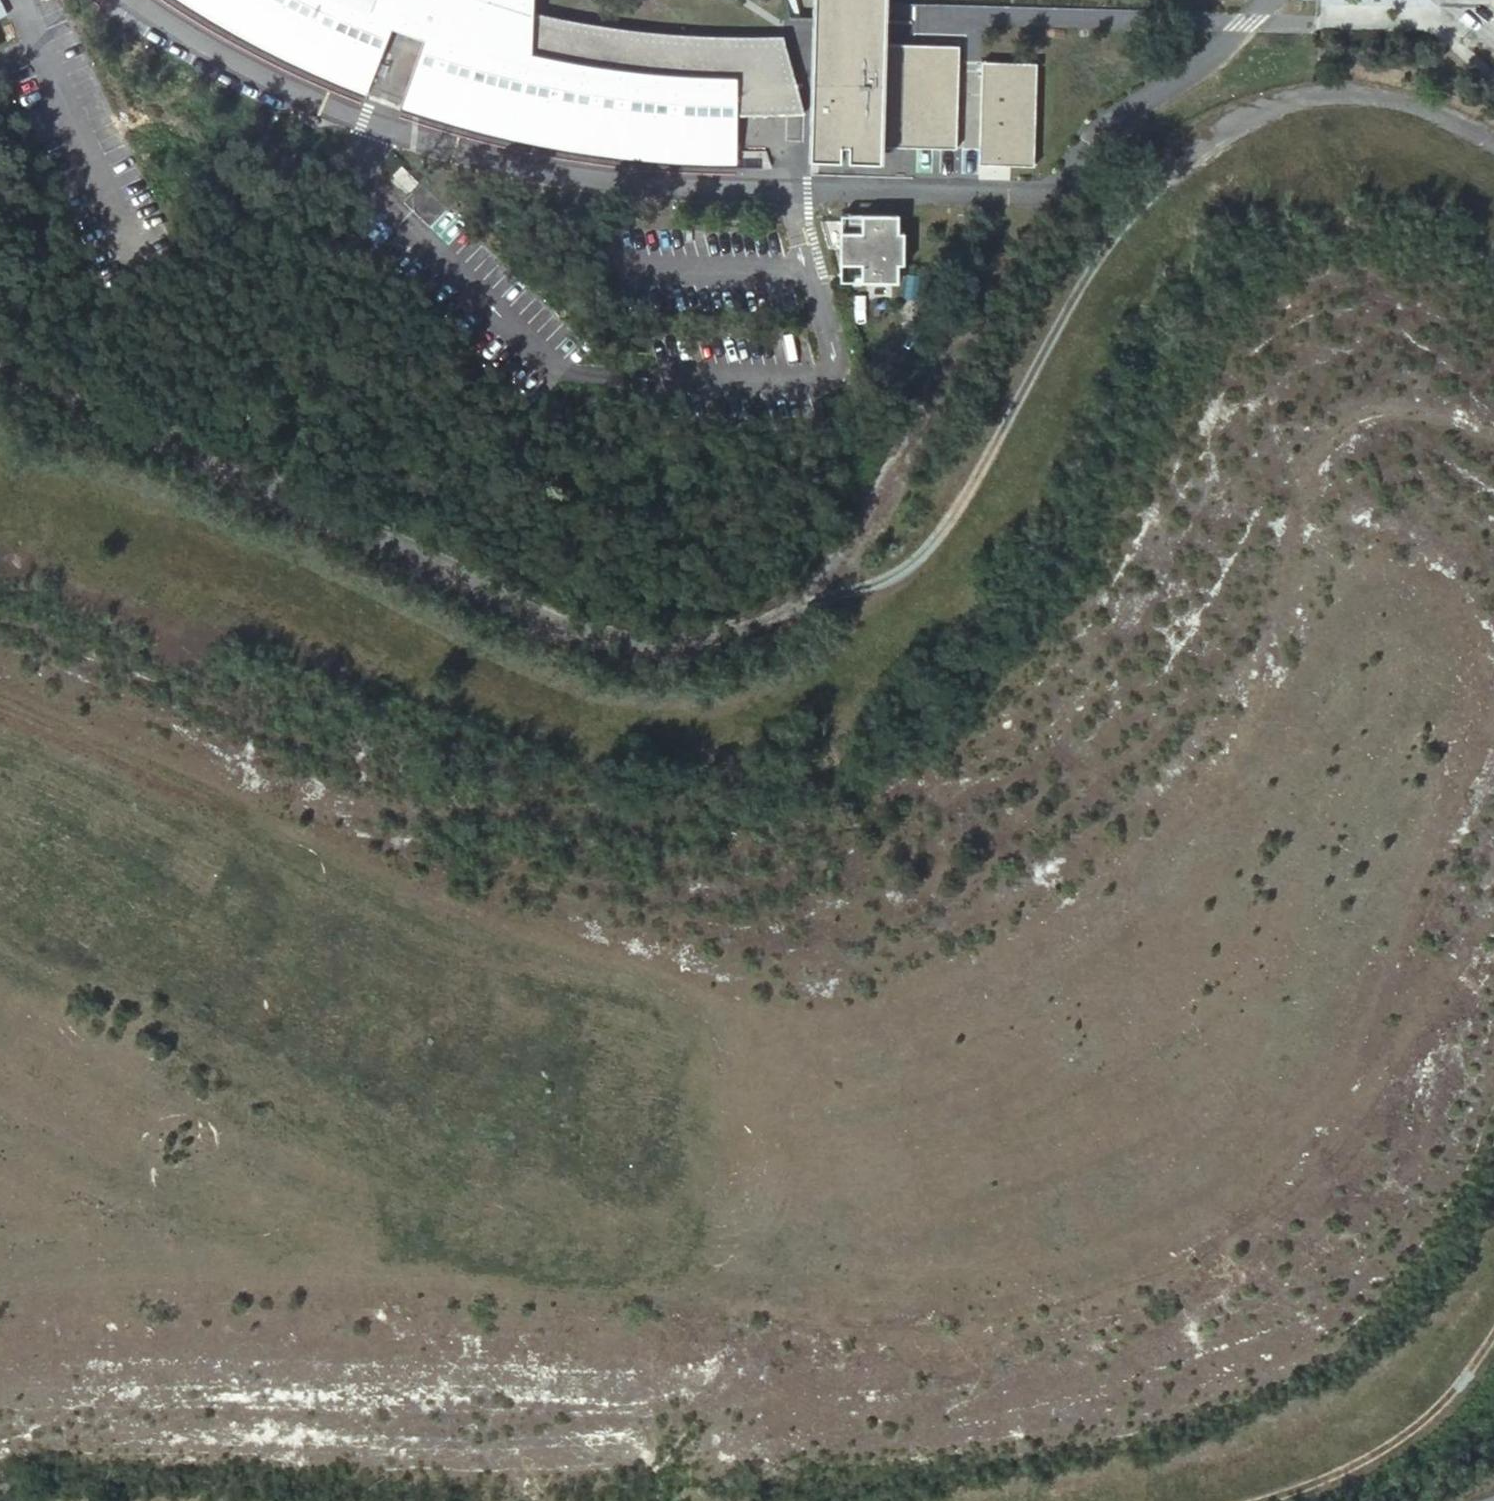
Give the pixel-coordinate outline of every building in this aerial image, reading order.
[(244,37),(371,94),(397,27),(429,37),(403,107),(536,144),(648,160),(740,161),(742,114),(808,112),(783,34),(705,33),(620,28),(535,9),(535,0),(184,0),(244,37)] [(815,6),(812,111),(811,158),(844,159),(844,144),(852,144),(851,159),(886,160),(887,145),(959,147),(962,44),(890,42),(891,10),(891,0),(815,0),(815,6)] [(984,61),(981,162),(1035,163),(1038,62),(984,61)] [(408,191),(417,183),(400,166),(392,174),(408,191)] [(906,263),(906,232),(901,232),(901,214),(865,213),(865,220),(843,220),(842,273),(864,274),(864,280),(900,281),(900,263),(906,263)] [(902,321),(883,356),(903,367),(923,332),(902,321)]
